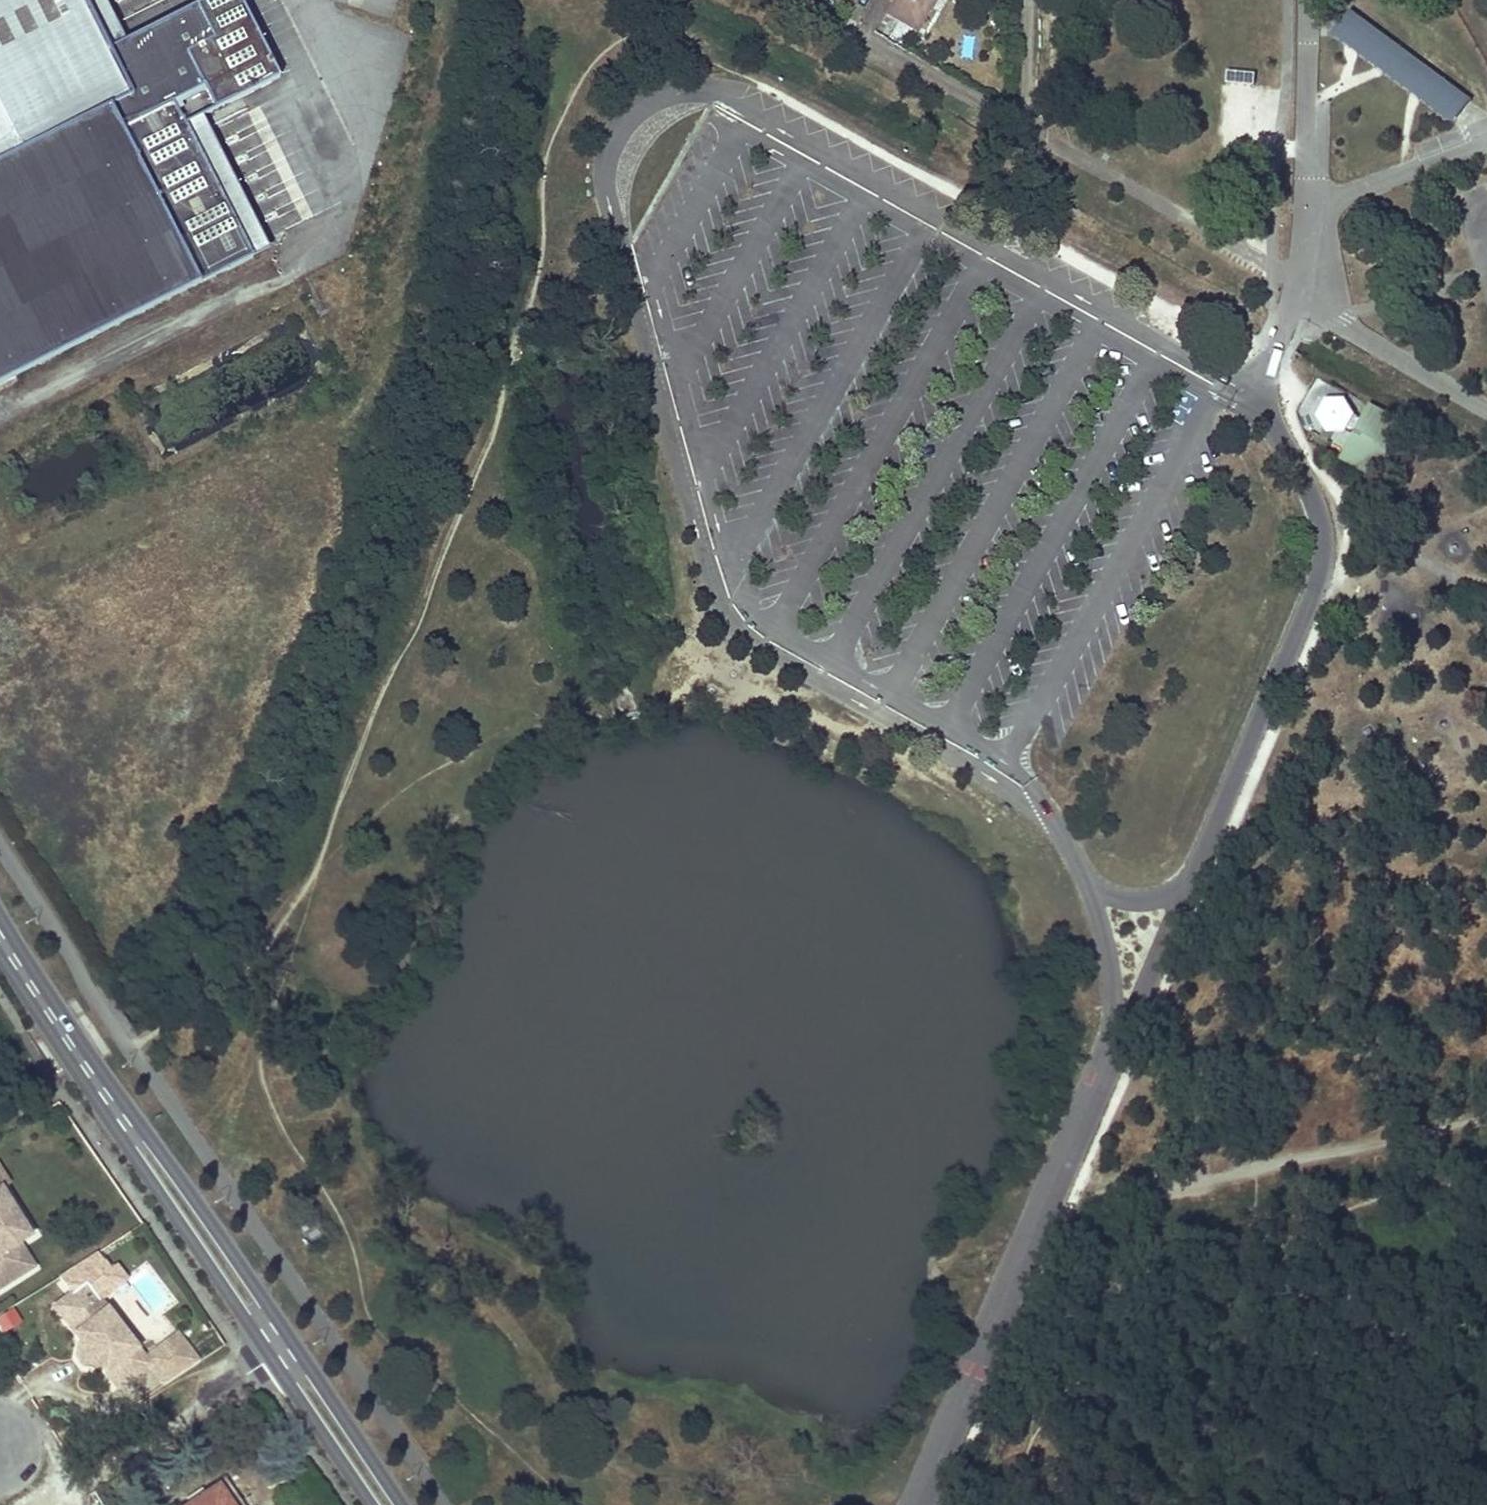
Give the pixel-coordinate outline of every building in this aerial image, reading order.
[(267,249),(207,130),(188,138),(183,127),(201,118),(280,79),(239,0),(214,0),(124,46),(104,56),(94,36),(116,25),(103,0),(0,0),(0,382),(267,249)] [(887,6),(919,26),(935,0),(891,0),(887,6)] [(1352,10),(1340,26),(1400,71),(1412,55),(1352,10)] [(116,25),(94,36),(104,56),(124,46),(116,25)] [(1400,71),(1340,26),(1334,34),(1353,49),(1381,70),(1417,97),(1454,125),(1472,100),(1462,93),(1450,109),(1425,90),(1437,74),(1412,55),(1400,71)] [(1255,84),(1256,73),(1229,71),(1228,82),(1255,84)] [(1462,93),(1437,74),(1425,90),(1450,109),(1462,93)] [(207,130),(201,118),(183,127),(188,138),(207,130)] [(1346,398),(1325,399),(1314,418),(1324,434),(1345,433),(1355,417),(1346,398)] [(1345,449),(1338,461),(1373,479),(1402,424),(1368,406),(1345,449)] [(32,1264),(18,1241),(30,1234),(0,1187),(8,1182),(0,1170),(0,1285),(32,1264)] [(85,1368),(92,1363),(96,1360),(116,1384),(146,1360),(163,1382),(201,1359),(178,1330),(147,1355),(103,1300),(131,1278),(118,1262),(112,1266),(100,1250),(61,1277),(72,1290),(82,1281),(92,1294),(79,1304),(69,1291),(52,1305),(83,1343),(78,1346),(72,1351),(85,1368)] [(69,1291),(79,1304),(92,1294),(82,1281),(72,1290),(69,1291)] [(16,1309),(0,1318),(0,1329),(3,1334),(24,1323),(16,1309)] [(226,1476),(206,1489),(208,1492),(188,1504),(245,1504),(226,1476)] [(102,1504),(94,1491),(89,1494),(89,1504),(101,1504),(102,1504)]
